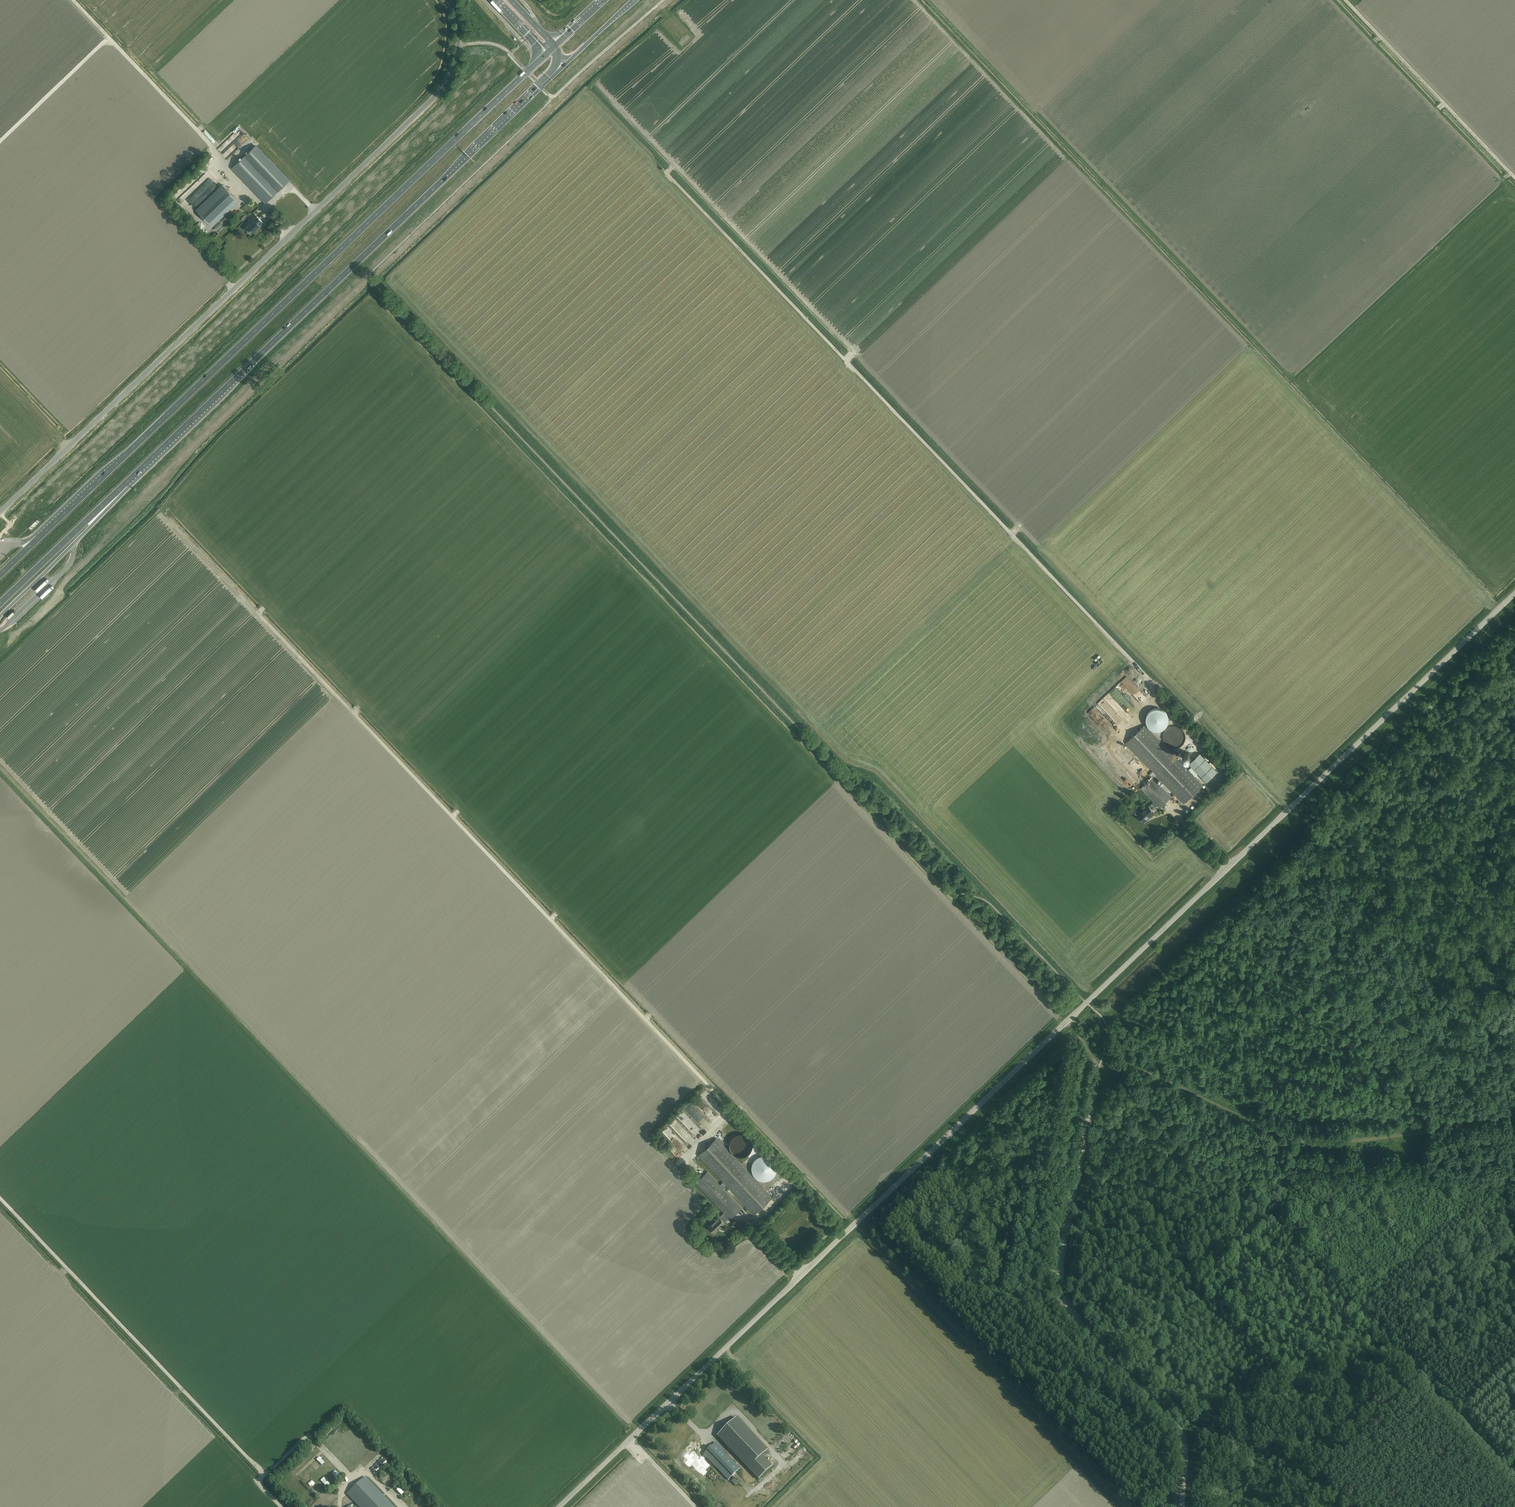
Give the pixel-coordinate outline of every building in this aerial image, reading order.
[(216,148),(220,152),(234,139),(230,135),(216,148)] [(234,140),(223,151),(227,156),(239,145),(234,140)] [(265,203),(289,181),(256,147),(255,146),(253,148),(232,168),(265,203)] [(189,188),(205,174),(201,170),(185,184),(189,188)] [(238,201),(222,185),(196,210),(212,227),(238,201)] [(201,193),(190,204),(193,207),(204,196),(201,193)] [(252,233),(263,223),(254,214),(248,220),(251,222),(245,228),(248,231),(249,230),(252,233)] [(199,222),(197,223),(203,231),(205,229),(199,222)] [(225,227),(220,223),(214,228),(219,233),(225,227)] [(320,260),(323,263),(329,256),(326,254),(320,260)] [(17,551),(11,557),(13,559),(19,553),(17,551)] [(1147,699),(1128,679),(1122,685),(1141,704),(1147,699)] [(1111,696),(1121,707),(1127,701),(1117,691),(1111,696)] [(1166,726),(1167,726),(1167,725),(1168,724),(1168,723),(1168,722),(1169,721),(1169,719),(1169,718),(1168,717),(1168,716),(1168,715),(1167,714),(1167,713),(1166,712),(1165,711),(1164,710),(1163,709),(1162,709),(1161,708),(1160,708),(1158,708),(1157,708),(1156,708),(1155,708),(1154,708),(1153,709),(1152,709),(1151,710),(1150,711),(1149,712),(1148,713),(1147,714),(1147,715),(1146,716),(1146,717),(1146,718),(1146,719),(1146,721),(1146,722),(1146,723),(1147,724),(1147,725),(1148,726),(1149,727),(1150,728),(1150,729),(1151,729),(1153,730),(1154,730),(1155,731),(1156,731),(1157,731),(1158,731),(1159,731),(1161,730),(1162,730),(1163,729),(1164,729),(1165,728),(1166,727),(1166,726)] [(1125,772),(1154,802),(1157,805),(1159,808),(1171,797),(1152,777),(1156,774),(1184,803),(1203,785),(1145,725),(1126,743),(1153,771),(1149,774),(1137,761),(1125,772)] [(1189,764),(1206,782),(1217,771),(1200,753),(1189,764)] [(1148,805),(1137,816),(1144,823),(1155,812),(1152,810),(1157,805),(1154,802),(1149,806),(1148,805)] [(711,1109),(716,1106),(708,1091),(692,1100),(695,1105),(705,1099),(711,1109)] [(692,1118),(698,1111),(689,1103),(683,1109),(692,1118)] [(718,1105),(714,1109),(718,1114),(722,1110),(718,1105)] [(747,1135),(746,1135),(745,1134),(744,1134),(742,1134),(741,1134),(740,1134),(739,1134),(738,1134),(736,1134),(735,1135),(734,1136),(733,1136),(732,1137),(732,1138),(731,1139),(730,1140),(730,1141),(730,1142),(729,1144),(729,1145),(729,1146),(729,1147),(730,1148),(730,1150),(731,1151),(731,1152),(732,1153),(733,1154),(734,1154),(735,1155),(736,1156),(737,1156),(738,1156),(739,1157),(740,1157),(742,1157),(743,1157),(744,1156),(745,1156),(747,1155),(748,1155),(749,1154),(749,1153),(750,1152),(751,1151),(751,1150),(752,1149),(752,1148),(752,1146),(752,1145),(752,1144),(752,1143),(752,1142),(751,1140),(751,1139),(750,1138),(749,1137),(748,1137),(748,1136),(747,1135)] [(696,1183),(724,1213),(729,1218),(730,1219),(741,1208),(723,1188),(726,1185),(754,1214),(772,1197),(716,1138),(698,1155),(723,1182),(720,1185),(707,1171),(696,1183)] [(678,1140),(675,1142),(682,1149),(687,1145),(682,1140),(680,1142),(678,1140)] [(719,1217),(718,1216),(707,1227),(714,1234),(725,1223),(724,1222),(729,1218),(724,1213),(719,1217)] [(707,1244),(714,1248),(717,1243),(711,1239),(707,1244)] [(767,1450),(736,1417),(717,1435),(759,1479),(772,1466),(762,1456),(767,1450)] [(792,1442),(796,1446),(801,1442),(796,1438),(792,1442)] [(723,1454),(714,1444),(703,1454),(704,1455),(706,1457),(728,1480),(740,1469),(724,1452),(723,1454)] [(706,1470),(710,1466),(704,1459),(706,1457),(704,1455),(702,1457),(701,1456),(699,1458),(696,1455),(692,1458),(695,1461),(692,1464),(695,1468),(695,1467),(699,1471),(703,1467),(706,1470)] [(365,1477),(347,1494),(359,1506),(394,1506),(365,1477)]
